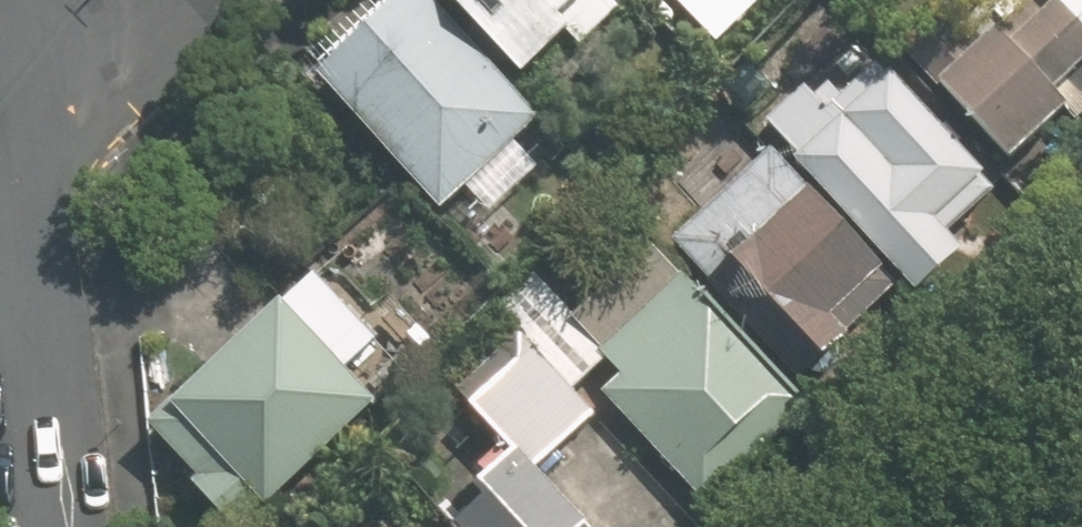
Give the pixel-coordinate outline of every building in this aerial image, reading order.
[(431,0),(395,0),(313,73),(435,209),(537,119),(431,0)] [(612,0),(452,0),(520,71),(564,30),(576,43),(616,5),(612,0)] [(941,79),(1014,157),(1067,108),(1081,124),(1081,0),(1051,0),(1053,2),(1009,44),(995,29),(941,79)] [(918,289),(964,247),(936,216),(983,172),(889,70),(795,155),(918,289)] [(893,287),(772,153),(676,239),(797,373),(893,287)] [(199,473),(192,479),(230,521),(360,405),(331,373),(372,338),(311,271),(270,307),(148,416),(199,473)] [(703,502),(804,410),(679,274),(597,348),(620,373),(601,390),(703,502)] [(533,467),(592,412),(518,333),(456,390),(509,447),(469,484),(482,498),(453,525),(455,526),(589,526),(533,467)]
